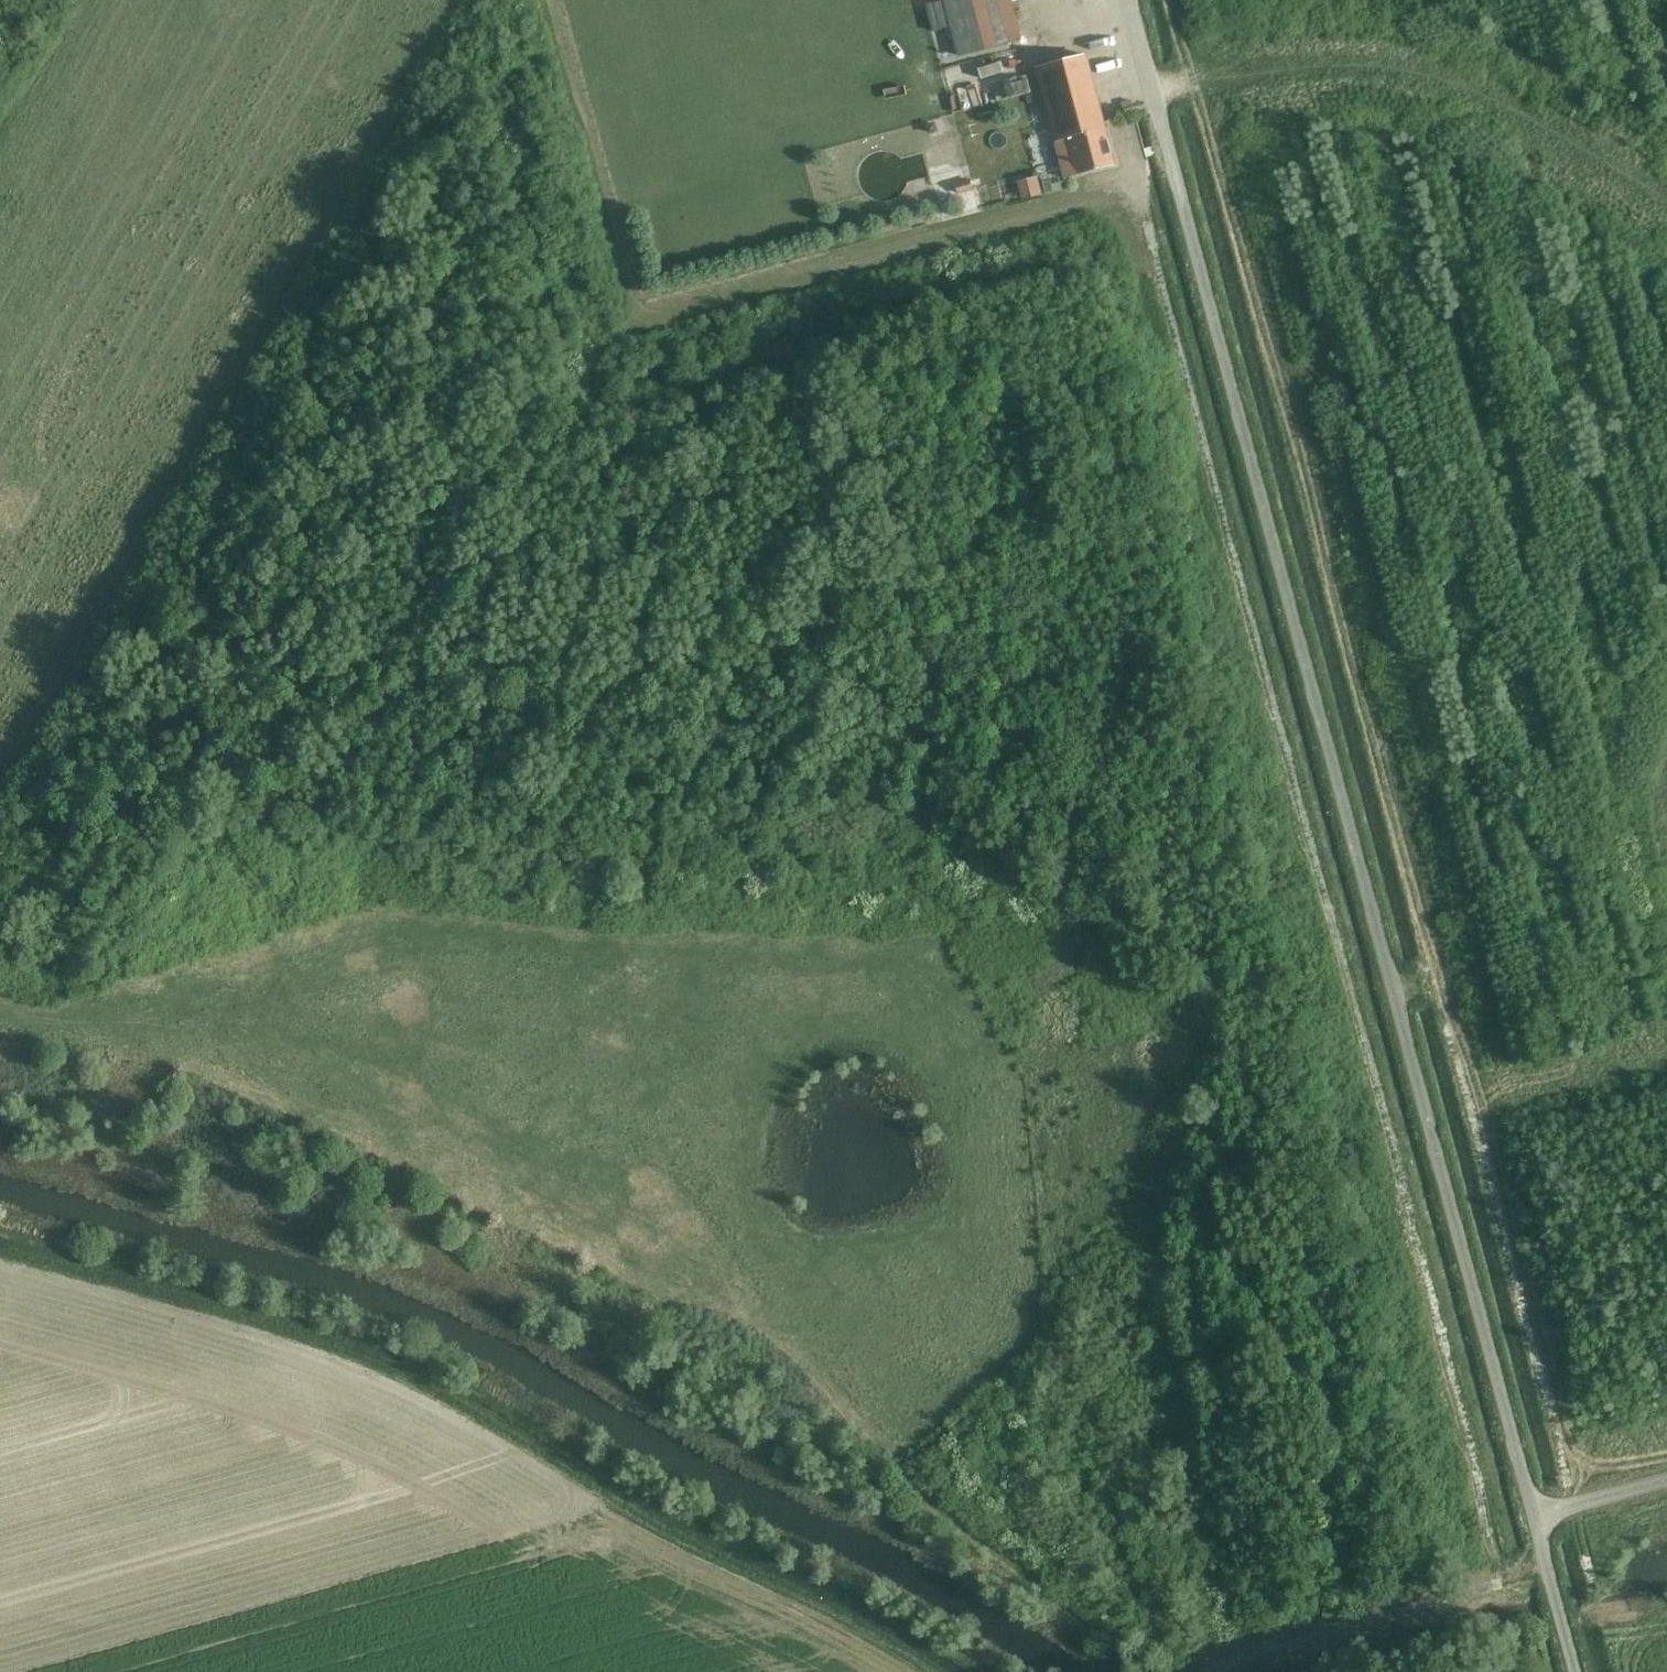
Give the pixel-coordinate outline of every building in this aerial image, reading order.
[(926,6),(932,30),(952,25),(945,0),(926,6)] [(1019,40),(1008,0),(945,0),(952,25),(960,55),(1019,40)] [(1036,69),(1059,151),(1066,177),(1115,164),(1086,55),(1036,69)] [(960,193),(973,190),(970,180),(957,183),(960,193)]
